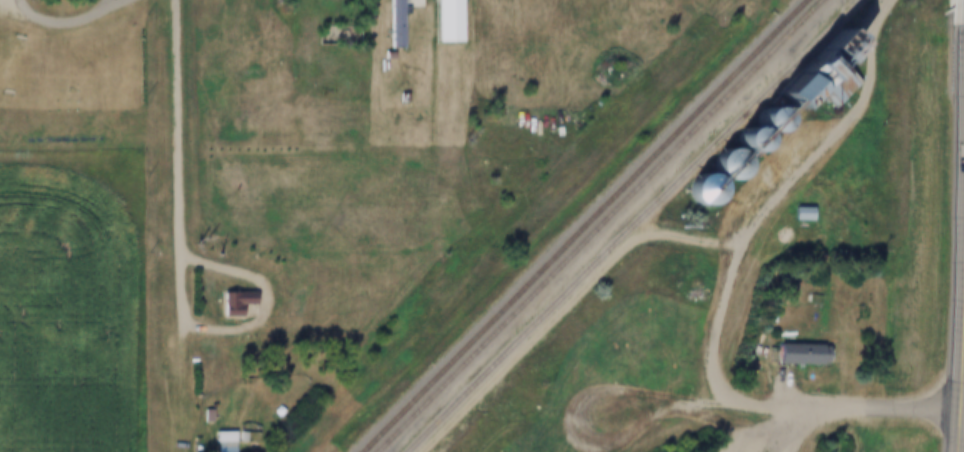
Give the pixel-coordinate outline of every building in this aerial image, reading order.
[(391,47),(409,47),(409,0),(391,0),(391,47)] [(468,41),(468,0),(439,0),(439,41),(468,41)] [(797,207),(797,219),(820,219),(820,207),(797,207)] [(250,316),(250,304),(263,304),(263,291),(226,291),(226,316),(250,316)] [(832,343),(788,343),(788,364),(832,364),(832,343)] [(221,449),(238,449),(239,432),(222,432),(221,449)]
